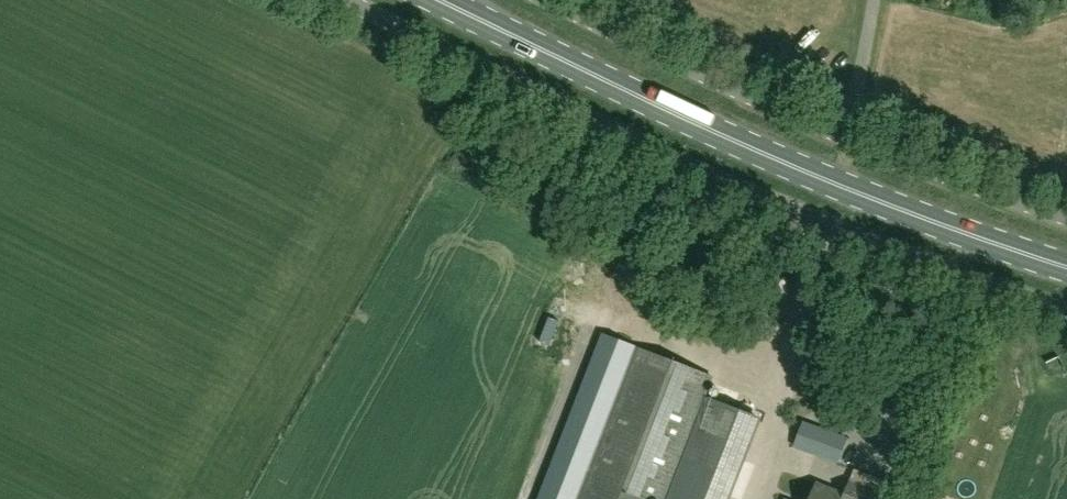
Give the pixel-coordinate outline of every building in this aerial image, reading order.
[(705,410),(671,498),(726,498),(758,417),(705,397),(713,377),(636,348),(578,498),(666,498),(701,408),(705,410)] [(849,484),(844,496),(817,485),(811,498),(884,498),(884,497),(849,484)]
